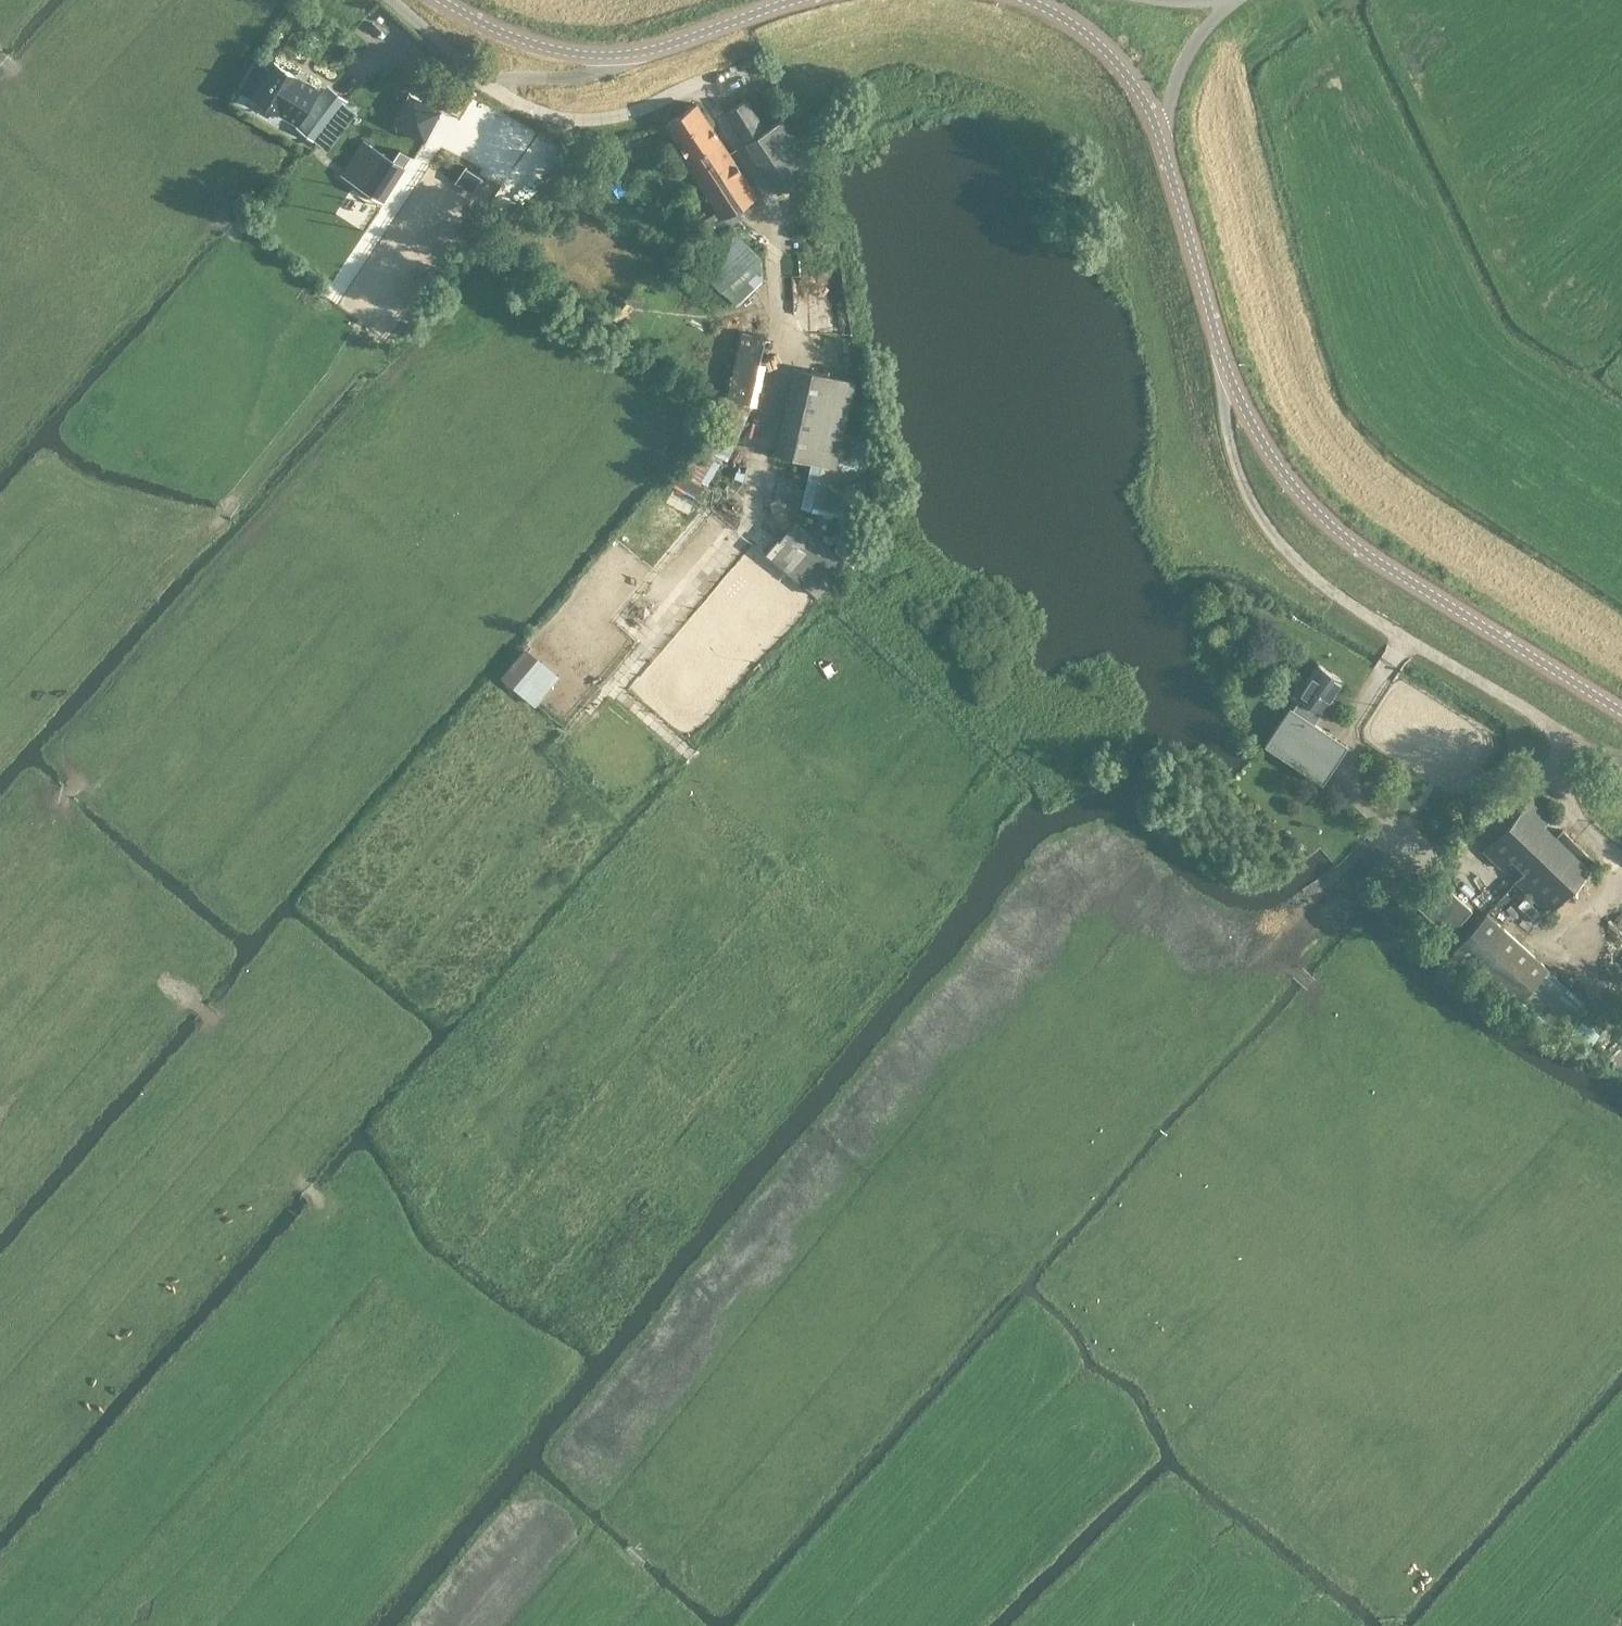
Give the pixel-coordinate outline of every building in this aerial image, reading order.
[(254,95),(297,121),(318,86),(275,59),(271,67),(257,59),(241,86),(255,94),(254,95)] [(347,101),(328,86),(326,85),(296,123),(317,140),(347,101)] [(783,117),(764,129),(745,99),(729,109),(748,139),(745,141),(779,191),(815,166),(783,117)] [(718,209),(724,218),(758,197),(697,103),(666,123),(689,158),(685,160),(718,209)] [(383,201),(405,166),(364,139),(342,174),(383,201)] [(729,224),(713,238),(714,238),(690,259),(723,293),(724,292),(736,304),(763,276),(761,256),(729,224)] [(763,312),(741,310),(730,386),(727,385),(680,467),(708,483),(754,402),(763,312)] [(854,378),(794,367),(777,460),(805,465),(797,510),(838,517),(843,494),(860,497),(866,464),(840,459),(854,378)] [(772,554),(819,593),(848,560),(802,520),(772,554)] [(501,675),(536,703),(561,672),(526,644),(501,675)] [(1300,698),(1320,711),(1321,711),(1324,713),(1333,698),(1330,696),(1343,677),(1319,662),(1296,695),(1300,697),(1300,698)] [(1320,711),(1300,698),(1293,708),(1289,705),(1272,731),(1263,744),(1321,782),(1346,745),(1336,737),(1316,725),(1313,723),(1320,711)] [(1543,823),(1553,813),(1532,793),(1481,849),(1502,867),(1511,858),(1523,870),(1514,880),(1548,912),(1590,868),(1590,867),(1595,861),(1562,829),(1556,836),(1543,823)] [(1449,934),(1472,909),(1437,877),(1414,902),(1449,934)] [(1545,968),(1486,913),(1455,947),(1515,1003),(1545,968)]
